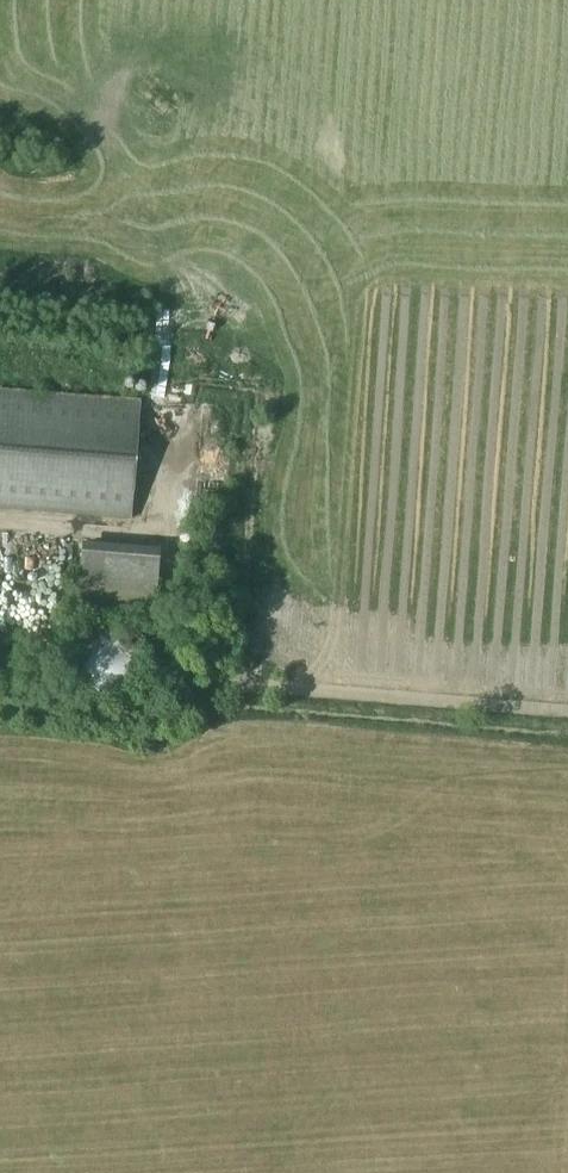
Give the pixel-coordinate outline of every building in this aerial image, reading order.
[(113,516),(132,517),(141,399),(0,388),(0,507),(113,516)] [(76,616),(113,618),(157,621),(161,548),(82,544),(76,616)] [(120,623),(107,621),(95,623),(84,629),(75,638),(69,649),(67,661),(69,674),(75,685),(84,694),(95,700),(107,702),(120,700),(131,694),(140,685),(146,674),(148,661),(146,649),(140,638),(131,629),(120,623)]
